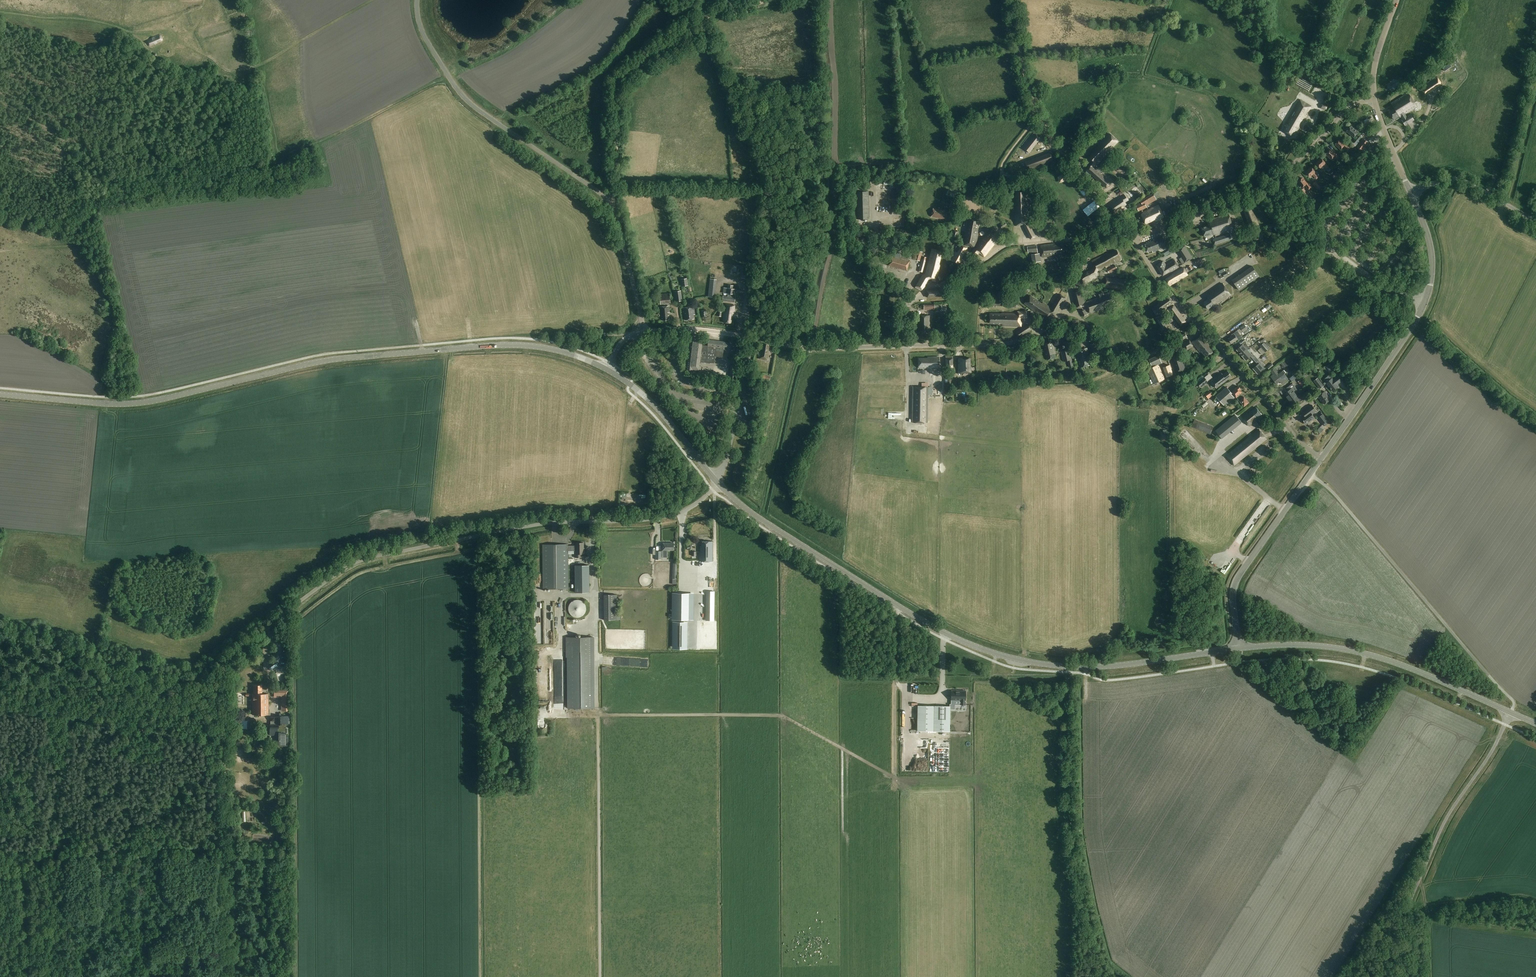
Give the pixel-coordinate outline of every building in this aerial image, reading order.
[(160,34),(147,40),(149,47),(163,41),(160,34)] [(1425,95),(1441,84),(1435,76),(1419,87),(1425,95)] [(1391,92),(1400,85),(1397,81),(1388,88),(1391,92)] [(1406,117),(1405,114),(1417,106),(1408,93),(1391,104),(1394,108),(1388,111),(1394,120),(1399,117),(1400,118),(1402,116),(1403,119),(1401,119),(1405,126),(1415,120),(1411,114),(1406,117)] [(1294,134),(1311,106),(1299,100),(1284,126),(1285,126),(1282,131),(1291,136),(1292,133),(1294,134)] [(1346,132),(1354,138),(1359,131),(1354,128),(1351,126),(1346,132)] [(1117,141),(1109,133),(1105,137),(1098,144),(1099,145),(1098,146),(1097,147),(1096,146),(1085,158),(1089,162),(1091,164),(1090,165),(1085,169),(1091,174),(1106,187),(1110,183),(1100,173),(1101,172),(1098,169),(1097,171),(1093,167),(1095,166),(1109,151),(1109,150),(1117,141)] [(1034,136),(1032,134),(1022,147),(1029,153),(1041,138),(1036,134),(1034,136)] [(1356,146),(1360,142),(1359,141),(1363,136),(1360,134),(1352,143),(1356,146)] [(1345,144),(1340,139),(1335,144),(1340,149),(1343,146),(1347,151),(1350,147),(1346,143),(1345,144)] [(1374,147),(1364,139),(1357,147),(1368,156),(1370,154),(1372,155),(1381,145),(1377,142),(1374,147)] [(1336,154),(1331,149),(1326,154),(1331,159),(1334,157),(1337,161),(1341,158),(1336,153),(1336,154)] [(1026,162),(1029,170),(1054,160),(1051,152),(1026,162)] [(1329,168),(1325,163),(1321,158),(1316,163),(1320,168),(1323,166),(1326,170),(1329,168)] [(1319,177),(1315,172),(1311,167),(1305,172),(1310,177),(1312,174),(1316,179),(1319,177)] [(1336,180),(1341,176),(1337,172),(1333,177),(1336,180)] [(1064,173),(1058,175),(1060,182),(1066,180),(1064,173)] [(1307,183),(1303,177),(1297,181),(1301,187),(1304,185),(1308,190),(1312,187),(1308,182),(1307,183)] [(1317,190),(1321,187),(1316,181),(1313,184),(1317,190)] [(1028,223),(1028,222),(1027,204),(1026,202),(1026,191),(1015,191),(1015,204),(1015,226),(1020,226),(1020,223),(1023,223),(1023,225),(1030,239),(1035,236),(1028,223)] [(856,219),(870,219),(869,192),(855,192),(856,219)] [(1122,207),(1126,204),(1125,202),(1128,200),(1124,194),(1107,205),(1109,209),(1112,207),(1114,210),(1111,212),(1113,215),(1123,208),(1122,207)] [(1157,199),(1153,194),(1141,201),(1142,203),(1142,204),(1145,203),(1146,206),(1157,199)] [(1142,204),(1142,203),(1136,205),(1139,211),(1147,207),(1146,206),(1145,203),(1142,204)] [(1173,214),(1184,210),(1181,204),(1171,208),(1173,214)] [(1155,221),(1164,217),(1158,205),(1142,212),(1142,214),(1146,224),(1154,220),(1155,221)] [(1261,228),(1252,206),(1243,209),(1251,228),(1257,226),(1258,229),(1261,228)] [(952,221),(954,212),(934,208),(932,217),(952,221)] [(1212,235),(1233,228),(1228,213),(1207,221),(1208,224),(1201,227),(1204,236),(1211,234),(1212,235)] [(975,247),(977,233),(976,232),(978,220),(968,219),(964,245),(968,245),(968,242),(972,243),(971,246),(975,247)] [(983,256),(993,243),(992,242),(1001,232),(992,226),(976,247),(974,248),(972,251),(976,254),(979,250),(982,252),(980,254),(983,256)] [(1215,244),(1232,239),(1230,233),(1213,238),(1215,244)] [(1155,241),(1146,244),(1149,252),(1152,251),(1153,253),(1167,247),(1163,236),(1155,239),(1155,241)] [(958,263),(967,247),(961,244),(957,252),(954,251),(950,259),(958,263)] [(1055,245),(1054,244),(1040,245),(1042,257),(1054,255),(1055,261),(1058,261),(1057,255),(1064,254),(1063,244),(1055,245)] [(1029,254),(1039,252),(1037,245),(1028,246),(1029,254)] [(1181,258),(1184,263),(1191,258),(1184,247),(1177,251),(1179,255),(1180,254),(1182,257),(1181,258)] [(935,281),(940,265),(938,264),(941,251),(931,248),(924,271),(925,273),(922,274),(914,286),(920,290),(922,287),(928,278),(931,279),(931,280),(935,281)] [(920,261),(922,252),(917,250),(914,259),(920,261)] [(1091,261),(1095,267),(1078,278),(1083,284),(1099,276),(1097,273),(1122,259),(1116,250),(1108,255),(1107,253),(1091,261)] [(899,259),(901,253),(893,251),(891,257),(890,257),(889,262),(886,261),(885,264),(888,265),(907,271),(910,262),(899,259)] [(1033,263),(1041,261),(1040,253),(1032,254),(1033,263)] [(922,273),(926,257),(923,256),(922,259),(921,259),(918,272),(922,273)] [(1178,267),(1174,259),(1165,265),(1163,261),(1156,265),(1163,275),(1168,271),(1172,271),(1178,267)] [(754,279),(754,276),(750,276),(751,266),(743,265),(741,278),(751,279),(754,279)] [(1109,273),(1118,268),(1116,265),(1107,269),(1109,273)] [(1239,290),(1260,276),(1252,266),(1232,280),(1239,290)] [(1169,286),(1188,274),(1183,267),(1173,273),(1172,275),(1165,279),(1169,286)] [(1125,290),(1126,279),(1106,277),(1105,288),(1125,290)] [(715,297),(717,279),(710,279),(708,297),(715,297)] [(1214,306),(1230,294),(1222,283),(1206,294),(1209,298),(1203,302),(1208,309),(1213,305),(1214,306)] [(733,289),(734,285),(728,285),(727,288),(724,288),(723,293),(736,295),(736,289),(733,289)] [(927,298),(943,295),(942,288),(926,291),(927,298)] [(1086,302),(1084,296),(1082,290),(1073,291),(1074,298),(1078,307),(1087,306),(1089,314),(1103,309),(1103,306),(1114,302),(1110,291),(1104,294),(1103,290),(1097,292),(1099,297),(1086,302)] [(661,305),(671,304),(670,293),(660,294),(661,305)] [(1054,316),(1065,298),(1059,294),(1050,308),(1042,302),(1041,303),(1030,296),(1023,304),(1046,320),(1049,316),(1046,314),(1048,312),(1054,316)] [(1156,316),(1173,305),(1167,295),(1157,302),(1158,304),(1151,308),(1156,316)] [(734,314),(735,305),(725,303),(723,322),(731,323),(732,313),(734,314)] [(1181,326),(1187,322),(1174,305),(1169,309),(1181,326)] [(667,315),(667,313),(670,313),(669,306),(660,307),(662,321),(668,320),(668,319),(669,319),(669,315),(667,315)] [(695,314),(694,306),(683,307),(683,311),(685,311),(686,320),(694,318),(694,315),(695,314)] [(1027,318),(1026,312),(1017,311),(1017,313),(1002,313),(1002,314),(990,313),(989,323),(1002,324),(1002,326),(1021,326),(1021,322),(1019,322),(1019,318),(1027,318)] [(1167,328),(1166,326),(1167,326),(1161,315),(1156,318),(1162,328),(1163,328),(1164,330),(1167,328)] [(929,334),(929,316),(917,316),(917,332),(920,332),(920,334),(929,334)] [(1019,337),(1031,329),(1028,324),(1015,332),(1019,337)] [(1239,341),(1243,338),(1237,331),(1233,334),(1234,335),(1229,339),(1232,343),(1238,339),(1239,341)] [(1206,357),(1213,351),(1208,344),(1209,343),(1202,334),(1192,342),(1199,352),(1201,351),(1206,357)] [(707,346),(701,345),(702,339),(690,338),(686,369),(698,371),(699,361),(706,362),(714,363),(714,356),(722,357),(723,350),(726,350),(726,349),(730,349),(730,343),(708,340),(707,346)] [(1186,350),(1192,346),(1189,340),(1182,344),(1186,350)] [(1241,354),(1247,350),(1250,348),(1246,343),(1246,342),(1244,340),(1240,344),(1241,345),(1236,349),(1241,354)] [(1055,358),(1054,353),(1055,353),(1053,342),(1044,344),(1046,355),(1047,355),(1048,360),(1055,358)] [(1094,354),(1100,352),(1096,342),(1090,344),(1094,354)] [(1266,352),(1270,349),(1265,343),(1260,346),(1266,352)] [(768,346),(768,344),(763,344),(763,345),(762,345),(761,351),(759,351),(758,358),(767,360),(769,346),(768,346)] [(1088,365),(1086,356),(1089,355),(1087,348),(1076,350),(1079,362),(1080,361),(1081,367),(1088,365)] [(1063,351),(1063,352),(1062,352),(1064,361),(1068,360),(1071,359),(1070,355),(1069,350),(1066,351),(1063,351)] [(1247,350),(1241,354),(1245,360),(1250,356),(1253,360),(1256,357),(1252,353),(1250,354),(1247,350)] [(1169,355),(1176,374),(1186,370),(1183,361),(1182,362),(1179,353),(1178,353),(1178,352),(1169,355)] [(1154,383),(1164,378),(1158,364),(1162,362),(1158,355),(1149,360),(1152,367),(1147,369),(1154,383)] [(938,368),(939,357),(927,357),(927,358),(918,358),(918,368),(938,368)] [(970,373),(970,366),(969,366),(969,358),(958,358),(958,373),(970,373)] [(1257,374),(1263,368),(1260,364),(1261,363),(1257,358),(1254,361),(1257,364),(1252,368),(1257,374)] [(1329,372),(1335,368),(1331,363),(1326,367),(1329,372)] [(736,381),(738,366),(731,365),(729,380),(736,381)] [(1170,365),(1163,367),(1167,377),(1169,376),(1170,377),(1172,376),(1171,375),(1174,374),(1170,365)] [(1279,374),(1277,372),(1278,371),(1275,367),(1270,371),(1273,374),(1271,376),(1277,384),(1280,381),(1282,384),(1289,379),(1285,374),(1286,373),(1284,370),(1282,371),(1279,374)] [(1293,381),(1300,375),(1297,371),(1289,378),(1293,381)] [(1231,377),(1227,372),(1222,376),(1221,374),(1211,382),(1216,388),(1231,377)] [(1341,381),(1337,376),(1333,379),(1332,378),(1326,382),(1332,391),(1338,386),(1337,384),(1341,381)] [(1201,387),(1208,382),(1205,377),(1198,383),(1201,387)] [(929,390),(929,397),(944,398),(944,390),(941,390),(941,378),(933,378),(933,387),(936,387),(936,390),(929,390)] [(1298,381),(1303,387),(1307,384),(1302,378),(1298,381)] [(1320,389),(1324,386),(1318,378),(1314,381),(1320,389)] [(1298,391),(1292,383),(1285,389),(1287,391),(1284,394),(1288,399),(1296,393),(1298,391)] [(1236,398),(1242,393),(1239,390),(1240,389),(1238,386),(1230,392),(1226,387),(1216,396),(1223,405),(1234,396),(1236,398)] [(928,423),(929,387),(912,387),(912,422),(928,423)] [(1324,404),(1330,399),(1326,394),(1327,394),(1325,391),(1318,396),(1318,397),(1324,404)] [(1296,393),(1288,399),(1291,404),(1297,400),(1299,402),(1304,398),(1301,393),(1298,395),(1296,393)] [(1243,406),(1247,402),(1243,397),(1239,401),(1243,406)] [(1304,415),(1302,416),(1301,417),(1306,424),(1314,418),(1312,414),(1316,411),(1311,405),(1304,410),(1304,411),(1302,412),(1304,415)] [(1262,414),(1257,408),(1249,414),(1248,413),(1240,420),(1237,415),(1217,430),(1219,433),(1223,431),(1226,435),(1236,427),(1238,430),(1244,424),(1246,422),(1249,426),(1256,421),(1259,425),(1261,423),(1257,418),(1262,414)] [(1323,425),(1328,421),(1323,414),(1318,418),(1323,425)] [(1211,435),(1214,427),(1195,419),(1192,427),(1211,435)] [(1234,466),(1267,439),(1259,429),(1226,456),(1234,466)] [(1257,513),(1248,525),(1252,528),(1262,516),(1257,513)] [(1246,528),(1237,539),(1244,543),(1252,532),(1246,528)] [(713,561),(713,541),(702,541),(702,547),(700,547),(700,552),(699,552),(699,561),(713,561)] [(1235,541),(1230,547),(1237,552),(1242,547),(1235,541)] [(584,550),(584,543),(576,543),(576,546),(568,546),(568,544),(543,544),(543,589),(569,589),(568,551),(576,551),(576,554),(575,554),(575,557),(581,557),(581,554),(585,554),(585,550),(584,550)] [(575,593),(590,593),(590,566),(575,566),(575,593)] [(706,591),(706,621),(714,621),(714,591),(706,591)] [(673,594),(672,619),(691,619),(691,594),(673,594)] [(604,595),(604,620),(617,620),(617,595),(604,595)] [(578,618),(579,617),(580,617),(581,617),(582,616),(583,616),(584,615),(584,614),(585,613),(586,612),(586,611),(586,610),(586,609),(586,608),(586,607),(586,605),(585,604),(584,603),(583,602),(582,601),(581,601),(580,600),(579,600),(578,600),(576,600),(575,600),(574,601),(573,601),(572,602),(571,603),(570,604),(569,605),(569,607),(569,608),(569,609),(569,610),(569,611),(569,612),(570,613),(571,614),(571,615),(572,616),(573,616),(574,617),(575,617),(576,618),(578,618)] [(568,708),(595,708),(593,637),(566,638),(566,657),(567,657),(568,708)] [(268,715),(268,693),(262,693),(262,685),(253,685),(253,693),(252,693),(252,715),(268,715)] [(283,696),(283,697),(283,706),(287,706),(288,706),(288,697),(288,696),(288,690),(286,690),(283,690),(281,690),(274,690),(274,696),(281,696),(283,696)] [(960,705),(965,705),(966,691),(951,691),(951,700),(960,700),(960,705)] [(950,731),(951,706),(918,705),(918,730),(950,731)] [(279,713),(279,716),(278,716),(278,717),(271,717),(271,721),(271,724),(270,724),(270,725),(267,725),(267,727),(270,727),(270,735),(278,735),(278,732),(278,746),(288,745),(288,736),(286,736),(286,724),(289,724),(289,716),(281,716),(281,713),(279,713)]
